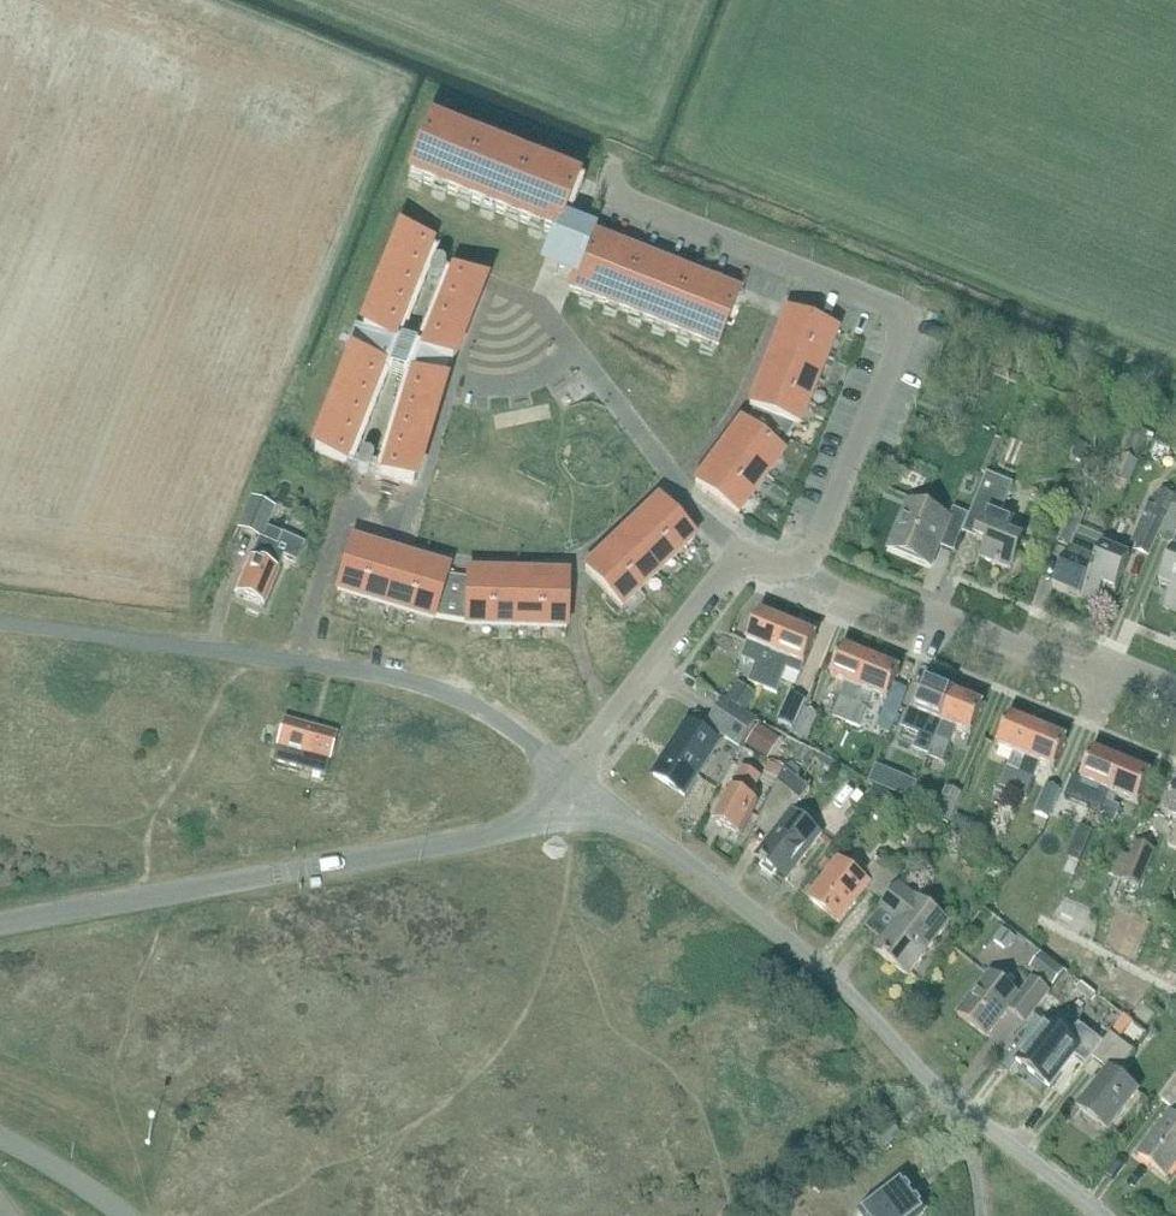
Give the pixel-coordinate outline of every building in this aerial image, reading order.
[(559,230),(576,188),(429,129),(410,178),(555,236),(545,261),(577,273),(570,291),(717,350),(736,301),(590,242),(588,248),(571,241),(573,236),(559,230)] [(355,354),(316,452),(347,464),(384,370),(404,378),(378,468),(373,466),(373,465),(373,464),(373,463),(373,462),(373,461),(372,460),(371,459),(370,458),(369,457),(368,457),(367,457),(366,457),(365,457),(363,458),(362,458),(362,459),(361,460),(360,461),(358,467),(357,469),(357,470),(357,471),(357,472),(358,473),(359,474),(359,475),(360,476),(361,476),(362,477),(363,477),(365,477),(366,477),(367,476),(368,476),(369,475),(369,474),(370,473),(371,472),(376,474),(375,475),(413,486),(443,388),(438,386),(448,363),(452,365),(483,288),(446,273),(446,275),(445,274),(445,273),(445,272),(445,270),(445,269),(444,268),(444,267),(443,266),(442,266),(441,265),(440,265),(439,265),(437,265),(436,265),(435,265),(434,266),(433,267),(433,268),(432,269),(430,275),(429,276),(429,278),(429,279),(430,280),(430,281),(431,282),(432,283),(433,284),(434,284),(435,284),(436,284),(437,284),(439,284),(440,283),(441,283),(441,282),(442,281),(443,280),(416,349),(396,341),(432,251),(433,246),(403,234),(364,332),(358,330),(350,352),(355,354)] [(778,338),(827,357),(836,335),(787,315),(778,338)] [(818,381),(827,357),(778,338),(769,361),(818,381)] [(760,385),(809,404),(818,381),(769,361),(760,385)] [(799,427),(809,404),(760,385),(750,408),(755,410),(795,426),(799,427)] [(755,410),(745,428),(779,454),(795,426),(755,410)] [(783,457),(745,428),(741,425),(726,445),(769,476),(783,457)] [(711,465),(754,496),(769,476),(726,445),(711,465)] [(1131,486),(1139,464),(1123,458),(1115,480),(1131,486)] [(754,496),(711,465),(696,486),(738,517),(754,496)] [(987,475),(969,519),(983,525),(977,541),(988,545),(982,560),(1011,572),(1023,543),(1008,537),(1015,522),(1001,517),(1014,486),(987,475)] [(1160,537),(1175,499),(1175,497),(1161,490),(1135,550),(1151,557),(1160,537)] [(1093,505),(1075,497),(1056,543),(1073,550),(1079,536),(1080,536),(1093,505)] [(258,538),(235,596),(265,608),(285,557),(298,563),(305,545),(268,529),(277,508),(252,498),(238,530),(258,538)] [(1160,537),(1175,544),(1175,541),(1175,499),(1160,537)] [(640,520),(676,558),(695,541),(658,502),(640,520)] [(908,508),(891,549),(932,566),(939,548),(954,554),(969,517),(954,511),(949,525),(908,508)] [(658,575),(676,558),(640,520),(622,537),(658,575)] [(1082,600),(1098,560),(1104,546),(1080,536),(1079,536),(1073,550),(1057,589),(1082,600)] [(1104,546),(1098,560),(1082,600),(1097,606),(1102,594),(1097,593),(1101,584),(1119,592),(1133,558),(1118,552),(1122,542),(1108,536),(1104,546)] [(604,554),(640,592),(658,575),(622,537),(604,554)] [(338,594),(362,601),(377,550),(353,543),(338,594)] [(401,558),(377,550),(362,601),(386,608),(401,558)] [(1163,584),(1175,589),(1175,553),(1163,584)] [(640,592),(604,554),(586,571),(622,610),(640,592)] [(425,565),(401,558),(386,608),(410,615),(425,565)] [(449,572),(425,565),(410,615),(433,623),(435,618),(447,577),(449,572)] [(491,629),(493,576),(468,575),(468,580),(466,623),(466,628),(491,629)] [(516,629),(518,576),(493,576),(491,629),(516,629)] [(543,577),(518,576),(516,629),(541,630),(543,577)] [(466,623),(468,580),(447,577),(435,618),(466,623)] [(543,577),(541,630),(566,631),(568,578),(543,577)] [(1175,611),(1175,596),(1175,599),(1171,597),(1166,607),(1175,611)] [(750,644),(744,660),(757,665),(750,683),(765,688),(789,627),(761,616),(750,644)] [(789,627),(765,688),(779,694),(788,671),(802,676),(805,666),(817,638),(789,627)] [(848,723),(873,661),(845,649),(833,678),(847,684),(834,717),(848,723)] [(901,672),(873,661),(848,723),(862,729),(876,695),(889,701),(901,672)] [(913,711),(906,727),(924,735),(917,751),(932,757),(957,696),(929,685),(917,713),(913,711)] [(738,686),(728,702),(745,713),(756,698),(738,686)] [(889,701),(883,715),(896,720),(908,691),(895,686),(889,701)] [(791,695),(780,720),(795,727),(807,701),(791,694),(791,695)] [(957,696),(932,757),(946,763),(959,730),(973,736),(985,707),(957,696)] [(710,729),(706,735),(718,743),(722,737),(741,749),(758,723),(726,702),(709,728),(710,729)] [(806,708),(794,735),(808,742),(820,715),(806,708)] [(1000,786),(1015,793),(1040,730),(1012,719),(1000,747),(1014,753),(1000,786)] [(285,721),(274,761),(327,777),(339,735),(285,721)] [(690,724),(655,777),(685,797),(720,745),(718,743),(706,735),(690,724)] [(760,728),(749,746),(765,756),(776,738),(760,728)] [(1040,730),(1015,793),(1028,798),(1042,764),(1056,770),(1068,741),(1040,730)] [(1075,778),(1067,798),(1094,809),(1092,816),(1101,820),(1124,765),(1096,753),(1085,781),(1075,778)] [(837,764),(822,754),(817,762),(832,772),(837,764)] [(771,764),(766,774),(778,779),(783,770),(771,764)] [(1124,765),(1101,820),(1116,826),(1122,808),(1116,806),(1120,796),(1140,805),(1152,776),(1124,765)] [(877,767),(871,782),(884,787),(890,772),(877,767)] [(744,769),(716,823),(743,837),(760,804),(752,800),(763,780),(744,769)] [(777,835),(758,860),(768,867),(765,871),(776,880),(779,876),(785,880),(820,833),(795,814),(813,790),(786,769),(785,770),(761,823),(777,835)] [(1047,784),(1036,813),(1051,819),(1063,790),(1047,784)] [(934,820),(950,826),(959,803),(963,794),(948,787),(934,820)] [(1166,817),(1175,821),(1175,793),(1166,817)] [(956,815),(951,828),(963,834),(967,824),(965,819),(956,815)] [(928,817),(919,829),(933,841),(943,828),(928,817)] [(1158,852),(1140,845),(1125,880),(1143,888),(1158,852)] [(1111,874),(1124,880),(1133,858),(1119,852),(1111,874)] [(839,861),(809,898),(840,924),(869,890),(880,899),(897,878),(877,861),(861,879),(839,861)] [(919,876),(913,870),(901,885),(908,890),(919,876)] [(899,921),(875,951),(909,977),(951,924),(908,890),(901,885),(883,908),(899,921)] [(1018,940),(1004,929),(995,941),(1009,952),(1018,940)] [(1043,955),(1031,970),(1055,988),(1067,973),(1043,955)] [(991,972),(958,1014),(989,1038),(1010,1011),(1025,1023),(1049,992),(1033,979),(1021,995),(991,972)] [(1161,1016),(1142,1001),(1130,1016),(1149,1031),(1161,1016)] [(1126,1014),(1112,1033),(1120,1039),(1134,1020),(1126,1014)] [(1048,1023),(1018,1061),(1050,1086),(1075,1055),(1087,1065),(1104,1043),(1080,1025),(1072,1035),(1067,1031),(1063,1035),(1048,1023)] [(1090,1032),(1104,1043),(1108,1037),(1094,1026),(1090,1032)] [(1086,1092),(1092,1096),(1081,1111),(1110,1132),(1140,1092),(1117,1075),(1136,1051),(1120,1039),(1112,1033),(1093,1059),(1110,1072),(1102,1083),(1097,1078),(1086,1092)] [(1160,1099),(1174,1110),(1175,1107),(1175,1079),(1160,1099)] [(1140,1155),(1168,1177),(1175,1167),(1175,1118),(1172,1115),(1140,1155)] [(861,1212),(864,1215),(924,1215),(928,1212),(904,1180),(861,1212)]
